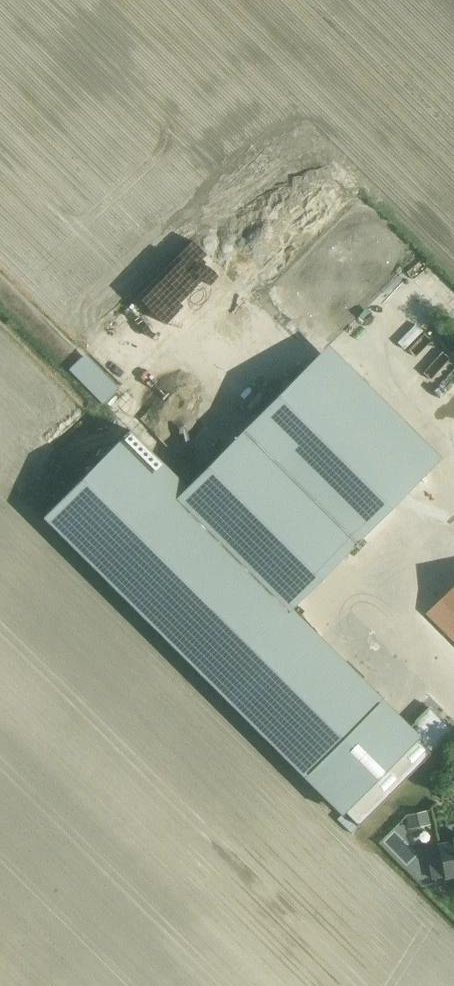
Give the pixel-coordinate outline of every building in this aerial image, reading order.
[(412,335),(427,352),(443,338),(427,321),(412,335)] [(107,399),(124,382),(89,349),(73,366),(107,399)] [(430,367),(448,384),(453,378),(453,355),(447,349),(430,367)] [(428,474),(313,359),(174,499),(161,486),(173,474),(130,431),(46,515),(359,826),(453,732),(430,708),(407,731),(289,613),(428,474)] [(453,641),(453,586),(426,614),(453,641)] [(353,608),(331,629),(392,691),(414,670),(353,608)] [(412,826),(436,826),(436,807),(412,807),(412,826)] [(439,846),(446,877),(453,876),(453,843),(439,846)]
